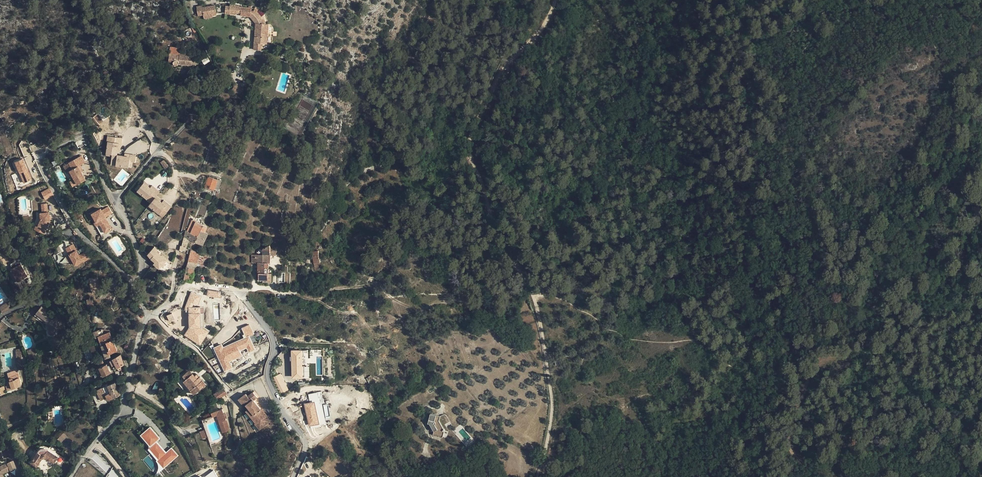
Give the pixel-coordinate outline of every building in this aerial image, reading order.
[(230,12),(236,12),(240,12),(240,15),(250,16),(256,23),(254,43),(258,43),(258,47),(261,47),(261,43),(267,44),(268,24),(266,24),(263,15),(261,16),(258,10),(256,12),(251,8),(248,7),(239,6),(239,5),(230,4),(230,6),(226,6),(225,13),(230,13),(230,12)] [(202,5),(196,6),(198,15),(203,14),(203,15),(216,13),(215,5),(203,7),(202,5)] [(180,54),(169,53),(169,61),(173,62),(173,64),(174,65),(175,65),(177,66),(178,65),(179,64),(179,63),(179,62),(180,62),(180,64),(191,65),(192,60),(189,60),(189,55),(185,55),(185,54),(180,53),(180,54)] [(244,88),(236,83),(232,89),(236,92),(235,94),(238,97),(244,88)] [(123,138),(107,136),(106,142),(107,142),(105,156),(111,157),(110,165),(115,166),(115,167),(128,168),(129,162),(135,163),(136,155),(124,154),(124,156),(117,156),(117,153),(121,154),(123,138)] [(69,162),(73,169),(70,170),(75,179),(77,184),(86,179),(82,172),(78,166),(80,165),(85,162),(82,155),(69,162)] [(15,162),(24,183),(31,180),(23,159),(15,162)] [(218,179),(208,176),(205,187),(215,190),(218,179)] [(149,185),(145,182),(136,192),(150,203),(155,198),(160,192),(152,186),(150,188),(148,186),(149,185)] [(45,200),(54,195),(50,188),(41,193),(45,200)] [(155,198),(150,203),(148,206),(162,218),(171,206),(164,200),(161,203),(155,198)] [(96,222),(98,221),(105,233),(112,229),(105,217),(112,213),(108,206),(101,210),(100,209),(91,213),(96,222)] [(48,212),(47,207),(42,208),(42,213),(40,213),(41,219),(38,225),(40,226),(38,231),(44,234),(50,221),(49,212),(48,212)] [(193,220),(192,219),(189,226),(192,228),(190,232),(198,236),(201,230),(205,232),(207,226),(195,221),(193,220)] [(101,235),(105,233),(98,221),(96,222),(94,223),(101,235)] [(203,245),(208,233),(205,232),(201,230),(198,236),(190,232),(187,231),(185,230),(181,245),(180,245),(179,250),(183,250),(183,249),(186,249),(188,239),(203,245)] [(73,244),(66,248),(75,265),(77,264),(78,265),(80,264),(79,262),(82,261),(82,262),(89,258),(86,252),(79,256),(73,244)] [(269,279),(269,272),(269,263),(271,263),(271,255),(275,255),(277,250),(275,246),(270,247),(270,245),(263,248),(263,254),(259,254),(258,263),(258,275),(259,275),(259,279),(263,279),(269,279)] [(148,254),(151,258),(157,251),(158,249),(155,246),(148,254)] [(188,248),(186,253),(190,254),(187,266),(194,268),(196,269),(197,267),(201,253),(191,249),(188,248)] [(314,263),(320,262),(319,250),(312,251),(314,263)] [(167,260),(157,251),(151,258),(155,262),(154,264),(160,269),(162,266),(165,263),(167,260)] [(201,253),(197,267),(205,269),(209,256),(201,253)] [(13,268),(11,269),(18,281),(27,276),(18,260),(11,264),(13,268)] [(187,266),(185,273),(193,274),(194,268),(187,266)] [(272,273),(269,272),(269,279),(263,279),(263,282),(272,282),(272,273)] [(93,293),(101,291),(97,275),(89,277),(93,293)] [(202,296),(191,292),(185,308),(185,311),(188,310),(189,329),(184,336),(200,346),(210,331),(204,327),(203,307),(192,307),(193,304),(198,305),(202,296)] [(0,307),(0,308),(3,313),(12,309),(8,302),(0,307)] [(56,331),(61,329),(56,317),(55,317),(51,314),(50,315),(45,311),(46,310),(41,306),(36,313),(47,321),(46,321),(49,329),(49,330),(49,331),(49,332),(50,333),(51,334),(52,334),(54,334),(55,333),(56,331)] [(175,320),(172,314),(167,316),(169,322),(175,320)] [(222,344),(213,348),(224,372),(233,368),(230,362),(242,356),(240,351),(247,348),(249,353),(256,350),(249,336),(254,334),(249,324),(241,328),(246,338),(223,348),(222,344)] [(102,328),(93,332),(96,338),(98,337),(100,341),(112,336),(109,329),(108,330),(107,330),(105,329),(103,329),(102,328)] [(112,336),(100,341),(101,345),(107,344),(106,342),(113,340),(112,336)] [(110,353),(117,350),(113,340),(106,342),(107,344),(110,353)] [(111,356),(110,353),(107,344),(101,345),(106,358),(111,356)] [(99,353),(96,345),(90,347),(93,355),(99,353)] [(34,348),(27,351),(30,358),(37,356),(34,348)] [(23,366),(23,365),(27,364),(24,356),(22,357),(22,351),(21,351),(21,349),(16,349),(16,351),(15,351),(16,358),(22,357),(23,366)] [(302,350),(291,351),(292,379),(302,379),(302,350)] [(115,364),(118,369),(121,367),(121,366),(124,364),(121,354),(113,358),(113,359),(115,364)] [(106,364),(99,367),(100,368),(103,375),(103,376),(110,373),(106,364)] [(17,369),(7,372),(10,381),(7,382),(8,385),(6,386),(7,390),(19,386),(19,385),(22,384),(17,369)] [(199,377),(197,379),(195,376),(193,373),(192,373),(189,370),(182,376),(185,379),(183,381),(194,394),(206,384),(199,377)] [(281,374),(274,377),(282,393),(288,390),(281,374)] [(115,382),(109,385),(112,392),(118,389),(115,382)] [(109,385),(96,390),(101,400),(107,397),(108,400),(120,394),(118,389),(112,392),(109,385)] [(214,394),(217,400),(227,394),(223,388),(214,394)] [(245,412),(248,415),(259,409),(252,401),(256,398),(252,393),(247,397),(245,395),(238,400),(242,405),(244,403),(249,410),(245,412)] [(314,402),(304,404),(309,426),(318,424),(314,402)] [(217,415),(222,430),(222,433),(230,430),(228,427),(226,418),(227,418),(225,413),(224,414),(222,409),(211,413),(212,417),(217,415)] [(260,411),(259,409),(248,415),(255,424),(254,424),(258,430),(268,423),(270,426),(277,423),(273,413),(266,417),(264,418),(259,412),(260,411)] [(440,416),(431,413),(428,423),(430,423),(434,431),(433,434),(433,435),(436,435),(437,436),(439,436),(440,437),(443,437),(445,430),(444,428),(439,420),(440,416)] [(157,460),(163,467),(177,456),(171,448),(165,453),(161,448),(160,448),(158,446),(159,445),(156,442),(155,443),(154,441),(155,440),(159,437),(150,427),(142,434),(152,446),(150,448),(159,458),(157,460)] [(58,439),(61,442),(67,436),(63,433),(58,439)] [(287,441),(279,445),(282,451),(290,447),(287,441)] [(31,462),(36,466),(42,457),(44,457),(45,457),(54,462),(58,457),(48,450),(47,451),(44,450),(43,450),(42,451),(40,452),(39,453),(38,452),(31,462)] [(6,465),(7,466),(5,467),(4,466),(0,468),(0,476),(3,476),(2,475),(7,473),(7,471),(9,470),(10,472),(15,470),(12,462),(6,464),(6,465)]
